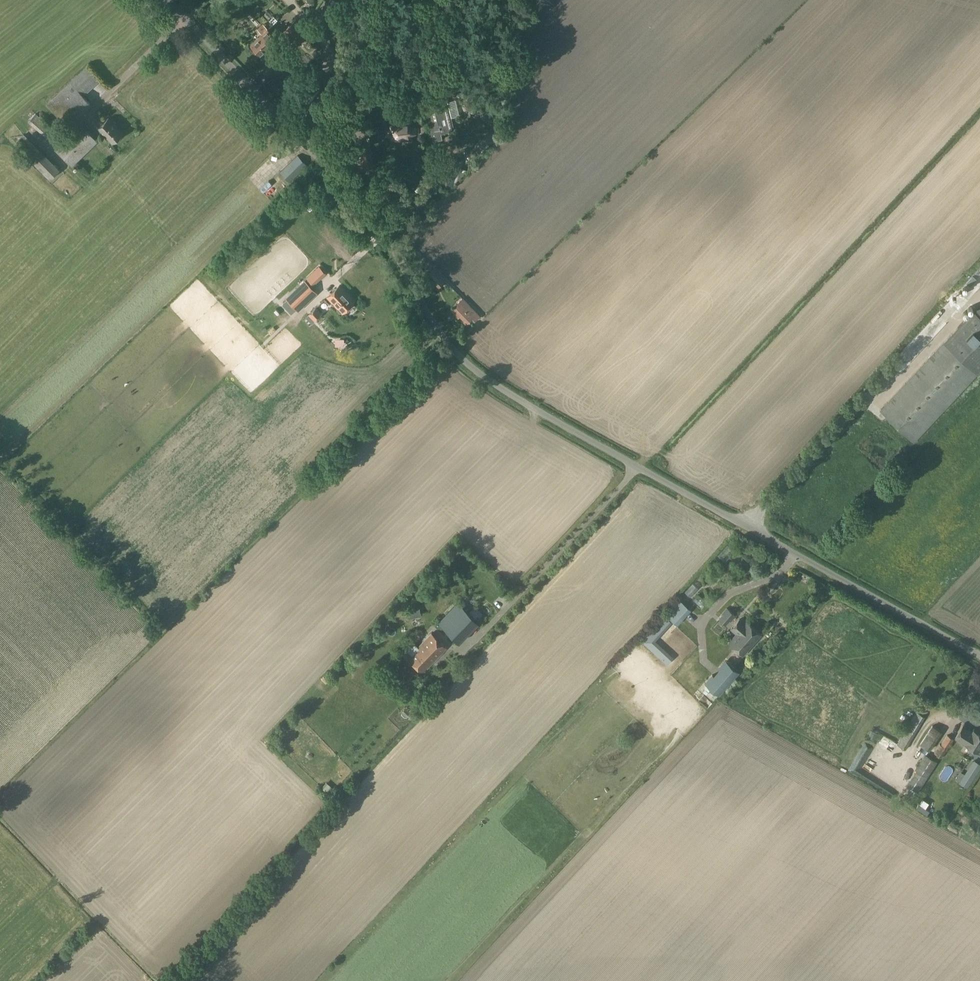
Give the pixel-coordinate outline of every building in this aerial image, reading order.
[(296,20),(283,32),(295,44),(308,31),(296,20)] [(267,29),(261,34),(251,43),(260,53),(270,44),(270,43),(276,38),(267,29)] [(99,80),(86,67),(46,104),(67,126),(91,104),(83,95),(99,80)] [(443,140),(441,132),(454,129),(446,102),(442,103),(440,95),(426,98),(428,109),(426,110),(428,118),(429,118),(435,142),(443,140)] [(36,113),(28,121),(46,137),(54,129),(36,113)] [(107,118),(97,128),(112,143),(122,133),(107,118)] [(98,142),(82,125),(56,150),(72,167),(98,142)] [(399,126),(391,129),(392,139),(400,141),(401,139),(411,138),(411,137),(416,135),(416,130),(410,129),(410,128),(401,128),(399,126)] [(41,151),(24,134),(15,142),(32,160),(49,178),(60,169),(42,150),(41,151)] [(370,144),(359,147),(365,170),(375,167),(372,158),(371,153),(372,153),(370,144)] [(297,155),(280,172),(290,182),(307,165),(297,155)] [(438,180),(450,186),(451,186),(452,184),(454,178),(458,167),(446,161),(441,172),(441,173),(438,180)] [(56,189),(60,195),(68,190),(64,184),(56,189)] [(960,285),(968,292),(979,279),(979,264),(960,285)] [(445,281),(433,267),(425,276),(437,288),(445,281)] [(305,281),(289,296),(287,298),(290,301),(298,309),(316,292),(305,281)] [(354,301),(339,286),(327,297),(342,313),(354,301)] [(459,304),(451,311),(458,318),(459,317),(466,323),(473,317),(472,316),(475,312),(462,299),(457,303),(459,304)] [(914,442),(978,374),(979,372),(979,302),(972,310),(943,342),(880,410),(914,442)] [(322,314),(316,307),(308,315),(314,321),(322,314)] [(255,404),(263,398),(257,391),(250,397),(255,404)] [(458,601),(438,622),(460,644),(480,623),(458,601)] [(666,615),(676,623),(684,614),(675,606),(666,615)] [(726,625),(735,615),(726,608),(721,614),(722,614),(718,618),(726,625)] [(668,664),(672,659),(652,641),(670,621),(666,616),(643,641),(668,664)] [(747,622),(745,624),(740,619),(731,629),(737,634),(729,642),(744,655),(761,635),(747,622)] [(406,651),(410,655),(408,657),(423,672),(447,648),(431,633),(417,647),(413,643),(406,651)] [(726,661),(719,669),(720,670),(714,677),(713,676),(706,684),(719,695),(739,672),(726,661)] [(896,751),(902,754),(905,749),(905,750),(925,717),(916,712),(897,744),(899,746),(896,751)] [(929,751),(942,731),(932,725),(919,745),(929,751)] [(964,744),(979,753),(979,735),(972,730),(971,731),(962,725),(955,738),(964,743),(964,744)] [(388,726),(381,734),(386,739),(393,731),(388,726)] [(954,739),(947,735),(941,745),(940,744),(934,753),(942,758),(954,739)] [(916,770),(906,784),(918,792),(937,762),(925,754),(915,769),(916,770)] [(967,788),(974,777),(979,768),(979,764),(974,760),(966,772),(959,783),(962,784),(944,810),(950,814),(967,788)] [(910,808),(913,802),(905,798),(902,803),(910,808)] [(916,808),(927,815),(930,811),(919,804),(916,808)]
